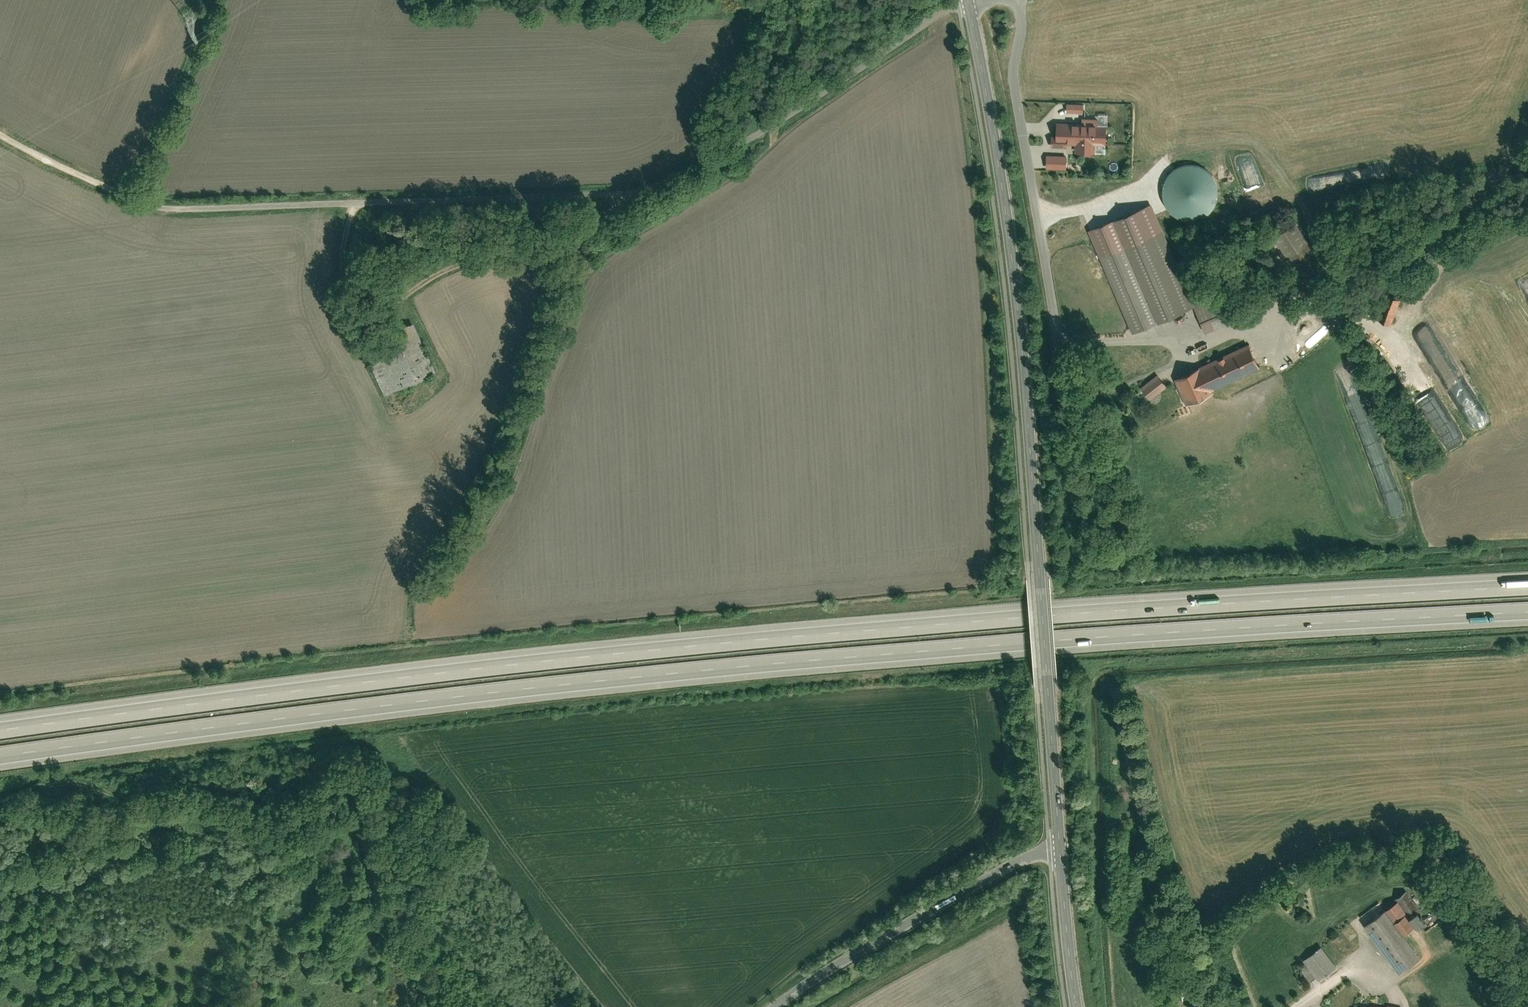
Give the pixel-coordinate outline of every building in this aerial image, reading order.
[(1082,103),(1066,102),(1066,110),(1082,110),(1082,103)] [(1105,122),(1056,123),(1056,140),(1051,140),(1051,147),(1067,147),(1067,144),(1074,144),(1075,152),(1095,151),(1095,143),(1105,142),(1105,122)] [(1064,155),(1045,155),(1045,168),(1064,168),(1064,155)] [(1173,168),(1166,174),(1161,182),(1159,191),(1160,200),(1165,208),(1172,215),(1180,218),(1189,219),(1198,217),(1205,212),(1210,205),(1213,197),(1214,188),(1211,180),(1206,173),(1199,167),(1191,165),(1182,165),(1173,168)] [(1292,220),(1271,234),(1302,281),(1323,267),(1292,220)] [(1162,230),(1100,256),(1130,328),(1192,303),(1162,230)] [(1397,297),(1379,291),(1371,315),(1389,321),(1397,297)] [(1217,292),(1192,303),(1202,330),(1228,318),(1217,292)] [(1490,326),(1477,332),(1480,339),(1493,333),(1490,326)] [(1444,339),(1425,351),(1475,431),(1494,419),(1444,339)] [(407,342),(373,354),(387,392),(421,380),(407,342)] [(1245,343),(1173,377),(1187,407),(1213,396),(1210,386),(1255,365),(1245,343)] [(1153,398),(1170,384),(1161,372),(1143,386),(1153,398)] [(1406,894),(1364,924),(1398,972),(1421,955),(1405,933),(1424,919),(1406,894)] [(1302,959),(1318,980),(1337,965),(1321,944),(1302,959)]
